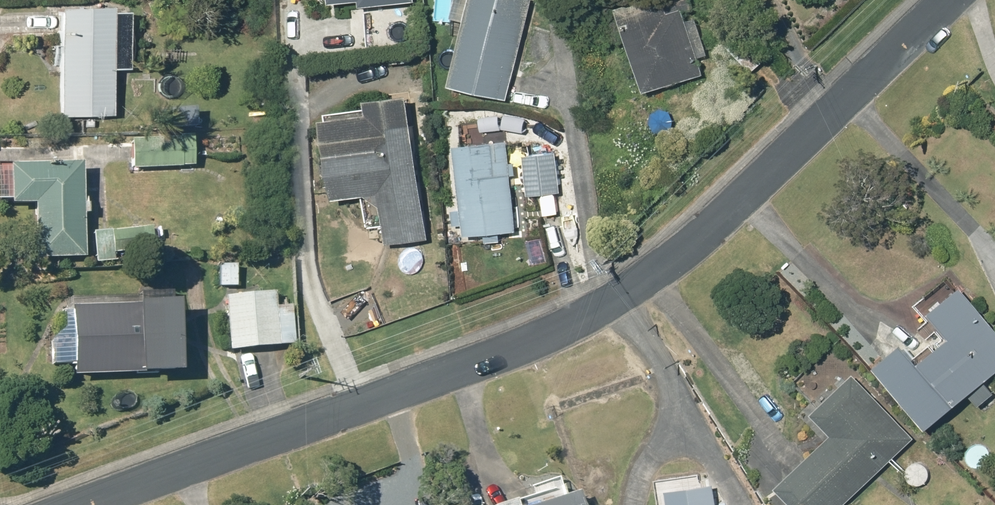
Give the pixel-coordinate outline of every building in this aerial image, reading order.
[(507,97),(531,0),(470,0),(449,82),(507,97)] [(694,7),(692,0),(630,0),(617,4),(644,89),(703,72),(699,56),(708,53),(696,15),(686,18),(684,10),(694,7)] [(99,3),(48,5),(51,114),(105,112),(99,3)] [(366,43),(374,95),(365,96),(367,110),(322,114),(331,195),(378,190),(386,241),(428,236),(412,125),(429,122),(425,93),(407,96),(403,62),(417,59),(414,37),(366,43)] [(190,135),(128,136),(129,168),(191,166),(190,135)] [(501,239),(500,230),(516,228),(507,137),(454,142),(463,233),(484,231),(484,241),(501,239)] [(523,153),(526,193),(560,190),(556,150),(523,153)] [(75,161),(1,163),(2,203),(28,203),(29,258),(80,257),(75,161)] [(147,226),(89,231),(91,253),(150,248),(147,226)] [(216,285),(233,285),(233,265),(216,265),(216,285)] [(875,364),(928,425),(968,393),(978,405),(994,391),(985,380),(994,372),(994,327),(961,286),(930,309),(951,335),(921,359),(905,339),(875,364)] [(168,289),(136,291),(136,305),(63,307),(66,375),(172,371),(168,289)] [(220,296),(225,350),(276,345),(271,293),(220,296)] [(776,486),(794,504),(842,504),(914,436),(854,373),(811,413),(831,434),(776,486)] [(666,489),(668,504),(717,504),(717,502),(719,502),(718,495),(715,495),(713,483),(666,489)] [(573,492),(532,504),(576,504),(573,492)]
